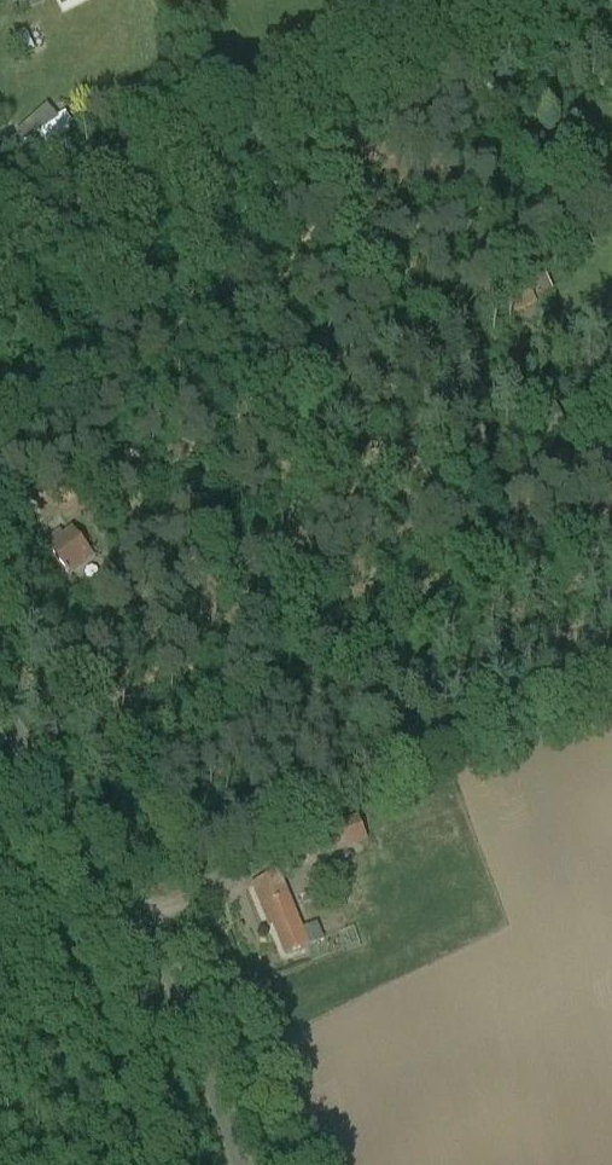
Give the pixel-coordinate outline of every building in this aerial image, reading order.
[(31,159),(75,128),(66,114),(59,119),(48,107),(16,136),(23,143),(21,144),(31,159)] [(78,560),(89,552),(71,532),(63,538),(59,534),(44,545),(67,576),(81,565),(78,560)] [(335,856),(368,842),(359,819),(325,834),(335,856)] [(307,948),(306,945),(339,931),(331,912),(297,925),(277,877),(251,888),(260,910),(264,909),(285,957),(307,948)]
